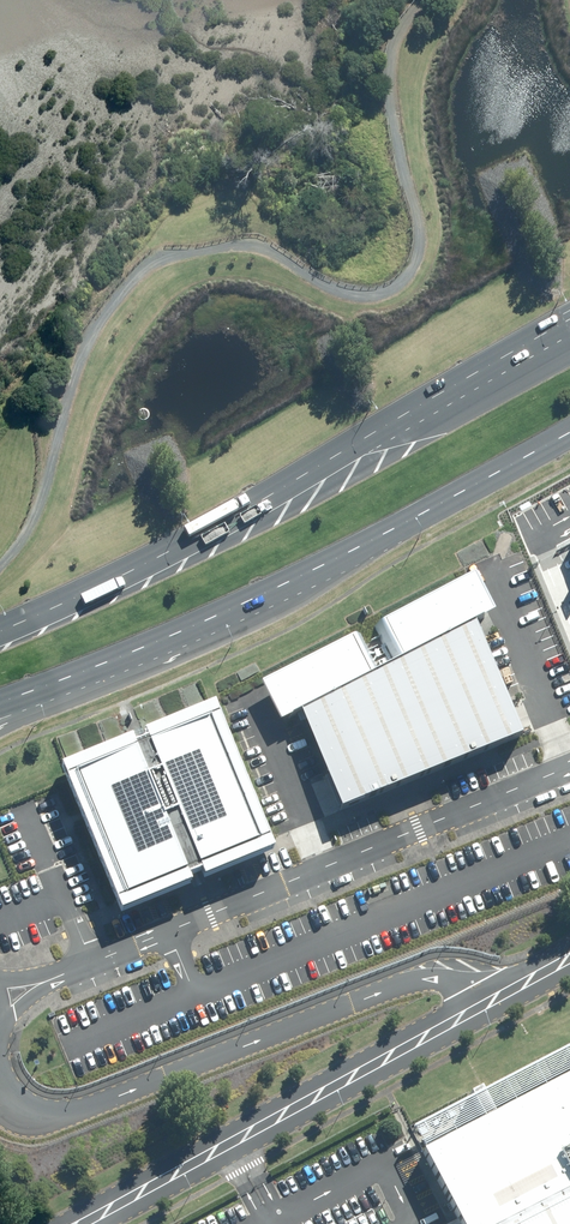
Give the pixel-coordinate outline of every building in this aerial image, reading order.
[(281,719),(300,710),(341,809),(521,736),(474,621),(494,610),(473,573),(381,620),(403,656),(371,672),(352,635),(261,682),(281,719)] [(277,847),(218,704),(148,733),(151,740),(138,745),(135,738),(65,766),(85,813),(123,909),(193,881),(189,870),(202,865),(207,876),(277,847)] [(417,1133),(464,1223),(569,1223),(569,1054),(417,1133)]
